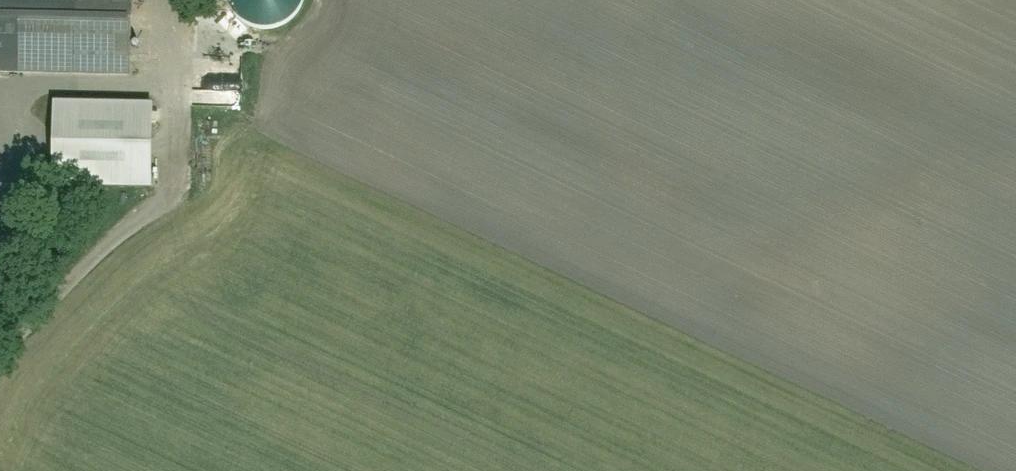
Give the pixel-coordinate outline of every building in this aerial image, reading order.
[(134,70),(136,0),(0,0),(0,67),(134,70)] [(152,105),(54,105),(54,188),(152,188),(152,105)]
